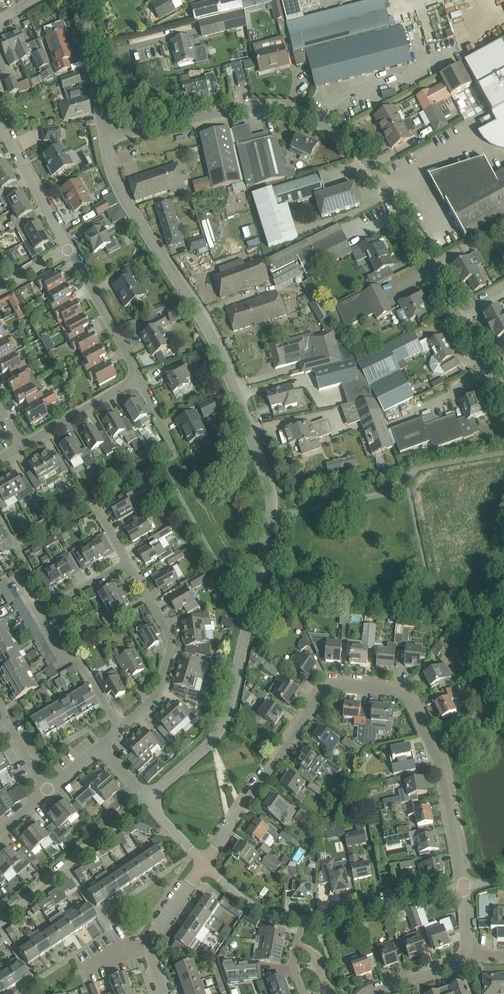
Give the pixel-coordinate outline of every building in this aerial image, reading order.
[(159,1),(158,2),(157,4),(156,5),(155,7),(155,9),(156,11),(157,13),(158,14),(160,15),(162,16),(163,16),(165,16),(167,16),(175,11),(173,6),(172,5),(180,0),(159,0),(159,1)] [(218,1),(192,7),(196,21),(230,12),(227,0),(218,0),(218,1)] [(290,38),(295,57),(307,54),(305,49),(391,30),(383,0),(376,0),(304,19),(299,0),(227,0),(230,12),(242,10),(263,5),(280,1),(290,38)] [(283,40),(290,38),(280,1),(263,5),(265,7),(266,9),(267,10),(269,11),(272,11),(273,10),(275,21),(277,21),(283,40)] [(223,17),(199,23),(202,33),(203,37),(209,35),(226,31),(246,26),(243,11),(222,16),(223,17)] [(46,37),(49,47),(55,64),(53,65),(56,73),(70,68),(67,60),(72,58),(63,33),(67,31),(63,21),(51,25),(54,35),(46,37)] [(305,49),(307,54),(315,88),(412,63),(403,27),(391,30),(305,49)] [(25,45),(23,40),(19,31),(8,35),(20,61),(30,56),(25,46),(25,45)] [(8,35),(0,39),(0,45),(10,66),(19,62),(20,62),(20,61),(8,35)] [(177,65),(187,62),(196,60),(190,37),(172,41),(172,42),(174,42),(177,54),(175,55),(177,65)] [(503,96),(503,44),(503,42),(465,62),(487,105),(503,96)] [(288,65),(286,55),(284,46),(256,53),(261,72),(288,65)] [(33,54),(39,69),(44,80),(53,76),(48,65),(42,50),(33,54)] [(252,59),(243,62),(245,71),(255,69),(252,59)] [(235,71),(236,77),(238,87),(246,84),(241,63),(225,67),(227,76),(232,75),(231,72),(235,71)] [(424,111),(444,100),(457,93),(472,86),(461,65),(440,76),(444,83),(429,91),(429,90),(417,97),(424,111)] [(77,74),(68,77),(60,80),(63,88),(80,82),(77,74)] [(182,85),(184,93),(186,102),(187,102),(188,103),(195,102),(194,100),(204,98),(204,100),(210,98),(209,97),(210,97),(210,96),(212,95),(212,96),(217,95),(218,94),(218,93),(218,91),(218,89),(218,87),(218,85),(218,84),(217,82),(216,80),(216,78),(215,76),(213,75),(212,74),(205,76),(206,79),(182,85)] [(9,94),(10,94),(11,96),(32,88),(28,79),(23,82),(17,83),(14,76),(4,81),(9,94)] [(72,101),(60,105),(64,120),(90,113),(86,97),(81,99),(78,87),(77,87),(77,89),(69,91),(72,101)] [(487,105),(493,115),(480,121),(485,130),(480,133),(485,140),(491,144),(497,147),(503,148),(503,96),(487,105)] [(431,125),(436,132),(436,133),(449,127),(444,118),(451,115),(444,100),(424,111),(431,125)] [(393,107),(384,112),(375,117),(383,133),(402,123),(397,113),(401,111),(398,105),(393,107)] [(402,123),(383,133),(392,149),(415,136),(412,130),(414,129),(410,119),(402,123)] [(237,147),(244,176),(246,187),(257,185),(286,178),(287,180),(298,177),(297,174),(287,168),(285,169),(277,137),(269,139),(268,133),(249,138),(246,126),(233,129),(233,131),(230,132),(234,148),(237,147)] [(60,128),(53,128),(43,129),(44,141),(50,141),(55,149),(43,156),(49,167),(47,168),(52,176),(71,165),(61,146),(60,147),(59,140),(61,140),(60,128)] [(244,176),(237,147),(234,148),(230,132),(229,128),(200,134),(212,189),(241,183),(240,177),(244,176)] [(311,158),(314,152),(318,143),(306,137),(305,139),(298,135),(291,148),(298,152),(297,154),(302,156),(303,154),(311,158)] [(503,217),(503,170),(494,176),(484,158),(483,158),(484,159),(430,176),(429,175),(428,175),(444,204),(445,204),(445,203),(446,203),(465,238),(466,238),(466,237),(503,217)] [(11,171),(6,161),(0,164),(0,177),(11,171)] [(185,189),(180,174),(177,164),(129,181),(136,201),(170,190),(172,193),(185,189)] [(0,177),(0,197),(9,192),(7,187),(17,181),(11,171),(0,177)] [(320,175),(310,178),(281,187),(252,195),(269,247),(298,238),(288,206),(316,197),(322,216),(351,209),(361,206),(354,184),(326,193),(320,175)] [(74,212),(83,207),(92,203),(79,179),(60,190),(65,201),(67,199),(70,204),(69,206),(72,211),(74,211),(74,212)] [(232,188),(227,189),(228,195),(233,194),(233,195),(246,192),(244,183),(231,186),(232,188)] [(9,192),(0,197),(0,205),(2,204),(4,207),(9,205),(12,210),(28,201),(22,191),(12,197),(9,192)] [(171,200),(156,205),(168,248),(183,243),(171,200)] [(33,212),(28,201),(12,210),(14,215),(10,217),(12,222),(7,225),(10,230),(15,228),(26,222),(23,217),(33,212)] [(105,202),(95,208),(98,215),(109,209),(105,202)] [(109,254),(118,249),(120,248),(115,239),(109,243),(102,230),(108,227),(103,217),(92,223),(96,230),(85,237),(94,253),(105,247),(109,254)] [(29,227),(26,222),(15,228),(24,243),(44,232),(39,222),(29,227)] [(244,229),(247,238),(257,234),(254,225),(244,229)] [(352,253),(351,250),(343,235),(339,225),(265,261),(272,275),(299,262),(306,276),(352,253)] [(24,243),(26,248),(32,259),(43,253),(40,248),(50,242),(44,232),(24,243)] [(203,236),(188,241),(191,252),(206,247),(203,236)] [(357,263),(369,257),(377,274),(394,265),(387,253),(385,254),(381,244),(377,246),(374,239),(358,247),(358,246),(351,250),(352,253),(357,263)] [(9,251),(2,255),(9,268),(16,264),(9,251)] [(474,291),(486,285),(479,273),(477,275),(468,258),(453,266),(462,283),(468,280),(474,291)] [(244,266),(242,260),(219,269),(221,275),(214,278),(222,299),(269,281),(262,260),(244,266)] [(299,263),(271,278),(275,286),(281,283),(282,284),(303,273),(299,263)] [(146,295),(135,275),(131,269),(120,275),(124,281),(114,286),(125,307),(146,295)] [(51,272),(36,280),(41,289),(44,287),(48,294),(66,284),(60,274),(54,277),(51,272)] [(66,284),(48,294),(52,300),(48,302),(53,311),(68,303),(65,298),(71,294),(66,284)] [(385,298),(378,302),(373,290),(380,287),(379,286),(370,290),(337,306),(335,307),(335,305),(327,309),(337,329),(345,326),(346,328),(374,314),(377,319),(392,312),(385,298)] [(277,291),(236,306),(227,309),(234,332),(250,327),(250,326),(255,324),(255,325),(286,315),(283,306),(277,291)] [(421,301),(424,299),(420,291),(399,302),(403,310),(397,313),(402,324),(409,320),(410,321),(417,317),(418,319),(427,315),(421,301)] [(316,358),(299,363),(302,373),(319,369),(328,366),(342,362),(353,359),(319,299),(309,305),(326,333),(311,337),(316,358)] [(68,303),(53,311),(58,320),(62,318),(65,324),(82,315),(77,305),(71,308),(68,303)] [(149,316),(156,314),(167,310),(165,304),(147,310),(149,316)] [(182,306),(172,309),(167,312),(169,320),(187,314),(182,306)] [(484,315),(489,325),(488,326),(492,334),(493,333),(497,340),(503,336),(503,316),(499,307),(484,315)] [(85,333),(82,328),(88,325),(82,315),(65,324),(69,331),(65,333),(70,342),(85,333)] [(153,356),(168,348),(171,346),(162,330),(169,327),(163,316),(147,325),(150,330),(141,335),(153,356)] [(0,329),(0,341),(9,336),(4,328),(1,330),(0,329)] [(87,339),(85,333),(70,342),(75,351),(78,349),(82,355),(99,345),(94,335),(87,339)] [(361,371),(376,399),(384,413),(414,399),(396,364),(423,351),(414,333),(388,346),(357,362),(361,371)] [(0,341),(0,361),(14,354),(10,347),(14,345),(9,336),(0,341)] [(298,362),(299,363),(316,358),(311,337),(304,339),(303,336),(269,345),(272,354),(269,355),(270,361),(273,361),(276,368),(298,362)] [(428,344),(435,356),(432,358),(429,366),(434,373),(442,376),(459,366),(456,360),(454,361),(452,357),(453,357),(442,336),(428,344)] [(99,345),(82,355),(86,362),(82,364),(87,372),(101,364),(99,359),(105,356),(99,345)] [(207,352),(188,358),(191,366),(210,361),(209,359),(207,354),(207,352)] [(11,375),(13,374),(26,367),(21,359),(18,361),(14,354),(0,361),(0,370),(2,373),(8,370),(11,375)] [(342,384),(348,405),(376,399),(361,371),(357,372),(354,360),(314,371),(319,391),(342,384)] [(190,377),(189,374),(182,362),(165,371),(169,378),(166,379),(168,383),(173,393),(188,384),(185,380),(190,377)] [(104,369),(101,364),(87,372),(91,381),(95,379),(99,386),(116,376),(110,366),(104,369)] [(26,367),(13,374),(11,375),(14,380),(8,383),(13,394),(36,381),(30,371),(29,372),(26,367)] [(25,401),(28,406),(43,398),(43,397),(40,393),(44,391),(38,380),(36,381),(13,394),(19,404),(25,401)] [(285,409),(294,406),(298,405),(297,404),(305,402),(302,390),(294,392),(292,385),(280,389),(281,390),(267,393),(272,409),(284,405),(285,409)] [(43,397),(43,398),(28,406),(31,411),(25,414),(30,425),(48,415),(44,408),(57,401),(52,392),(43,397)] [(468,420),(486,414),(479,395),(472,398),(471,396),(469,395),(467,396),(466,398),(467,400),(461,402),(468,420)] [(335,408),(341,407),(348,426),(361,422),(366,438),(362,440),(364,444),(365,448),(369,447),(372,455),(393,448),(376,399),(348,405),(334,408),(334,409),(335,409),(335,408)] [(212,400),(199,407),(204,418),(217,412),(212,400)] [(134,422),(130,425),(135,434),(136,436),(143,432),(138,423),(153,414),(148,406),(142,409),(138,401),(125,408),(134,422)] [(190,444),(207,435),(205,436),(198,421),(200,420),(196,411),(176,421),(181,432),(183,430),(190,444)] [(135,434),(130,425),(127,419),(124,421),(121,421),(116,413),(103,421),(113,437),(119,434),(121,438),(124,436),(128,444),(138,438),(136,436),(135,434)] [(464,438),(463,438),(472,434),(472,435),(479,432),(477,426),(471,428),(469,422),(466,423),(464,419),(457,421),(455,415),(454,415),(455,415),(440,421),(439,419),(435,417),(434,415),(422,419),(422,418),(422,419),(392,430),(392,429),(400,453),(429,442),(432,449),(463,438),(464,438)] [(299,442),(300,444),(302,450),(304,451),(317,447),(318,444),(316,439),(331,434),(326,420),(312,425),(311,423),(295,429),(294,427),(285,430),(290,445),(299,442)] [(81,434),(91,450),(95,457),(104,452),(113,446),(107,435),(102,438),(94,426),(81,434)] [(60,446),(65,455),(70,463),(80,457),(85,466),(93,462),(86,449),(80,452),(73,439),(60,446)] [(137,439),(131,443),(136,451),(142,447),(137,439)] [(160,446),(151,451),(146,453),(147,454),(150,459),(151,461),(164,453),(160,446)] [(37,455),(54,483),(61,479),(60,476),(68,471),(59,455),(53,458),(50,452),(48,453),(46,451),(43,452),(37,455)] [(47,487),(54,483),(37,455),(31,459),(30,461),(31,463),(29,464),(34,473),(28,476),(37,490),(45,485),(47,487)] [(357,466),(355,457),(343,459),(345,468),(357,466)] [(335,471),(345,468),(343,459),(333,462),(335,471)] [(15,473),(5,479),(15,496),(25,490),(29,496),(34,493),(27,480),(22,483),(15,473)] [(8,508),(5,502),(15,496),(5,479),(0,482),(0,494),(1,496),(0,496),(0,507),(3,511),(8,508)] [(132,490),(126,493),(117,498),(120,503),(111,508),(118,521),(136,511),(129,498),(135,495),(140,492),(140,491),(143,490),(140,485),(132,490)] [(147,511),(142,513),(137,516),(140,521),(126,530),(133,542),(151,531),(145,521),(151,517),(147,511)] [(156,535),(159,540),(159,541),(173,533),(169,527),(156,535)] [(1,552),(3,555),(13,549),(4,534),(0,537),(0,552),(1,552)] [(103,534),(98,537),(100,541),(94,544),(91,539),(87,542),(98,561),(106,556),(106,557),(109,556),(107,553),(112,550),(103,534)] [(46,540),(42,543),(45,549),(52,545),(48,539),(46,540)] [(157,541),(147,547),(139,552),(146,565),(158,557),(161,562),(174,555),(170,547),(163,551),(157,541)] [(90,565),(98,561),(87,542),(84,544),(84,545),(73,552),(82,568),(87,565),(89,567),(91,566),(90,565)] [(42,543),(31,549),(34,555),(45,549),(42,543)] [(169,566),(184,558),(180,551),(166,560),(169,566)] [(68,553),(53,562),(64,581),(71,576),(72,577),(74,576),(73,573),(78,570),(68,553)] [(56,585),(64,581),(53,562),(37,571),(48,588),(53,585),(54,587),(56,586),(56,585)] [(160,575),(158,571),(151,575),(160,590),(178,579),(172,568),(160,575)] [(193,587),(194,589),(212,579),(207,570),(189,581),(186,583),(189,589),(192,587),(193,587)] [(4,581),(0,584),(0,595),(0,596),(2,595),(9,591),(4,581)] [(90,600),(97,597),(99,595),(104,605),(123,594),(117,584),(110,588),(107,583),(94,590),(93,588),(86,592),(90,600)] [(187,589),(178,594),(170,599),(176,611),(184,607),(188,614),(199,608),(194,600),(194,601),(187,589)] [(129,604),(123,594),(104,605),(110,614),(103,619),(106,624),(125,614),(122,608),(129,604)] [(14,606),(22,601),(19,597),(12,602),(14,606)] [(137,635),(139,638),(147,651),(160,644),(156,638),(161,634),(145,606),(140,609),(145,618),(144,619),(148,625),(144,627),(142,626),(137,629),(136,631),(138,634),(137,635)] [(57,613),(66,627),(71,624),(63,610),(57,613)] [(185,635),(205,632),(204,627),(211,626),(210,620),(209,613),(195,615),(196,621),(183,623),(185,635)] [(395,634),(402,635),(404,619),(397,618),(395,634)] [(8,629),(6,625),(8,624),(5,619),(0,622),(0,634),(8,629)] [(404,619),(402,635),(402,643),(408,643),(410,629),(414,629),(415,620),(404,619)] [(375,640),(377,626),(370,625),(369,639),(375,640)] [(8,629),(0,634),(0,646),(13,638),(8,629)] [(212,658),(211,650),(210,641),(206,638),(205,632),(185,635),(182,635),(182,636),(183,635),(183,636),(183,637),(182,638),(182,639),(182,640),(183,641),(183,642),(183,643),(183,644),(184,645),(185,645),(186,645),(186,647),(195,646),(196,655),(212,658)] [(300,641),(298,648),(301,651),(306,647),(313,644),(309,637),(307,632),(301,634),(304,640),(300,641)] [(41,635),(34,639),(36,643),(43,639),(41,635)] [(329,639),(309,637),(313,644),(317,653),(326,654),(326,661),(340,663),(341,653),(342,644),(328,642),(329,639)] [(13,638),(0,646),(0,659),(19,648),(13,638)] [(438,640),(430,652),(437,657),(445,645),(438,640)] [(369,644),(348,642),(346,656),(351,656),(350,664),(367,666),(369,644)] [(394,668),(395,658),(396,646),(389,645),(388,652),(383,651),(383,647),(382,645),(375,644),(374,655),(378,655),(377,667),(394,668)] [(407,647),(406,656),(405,666),(419,668),(420,659),(425,660),(426,650),(421,650),(421,649),(407,647)] [(19,648),(0,659),(0,664),(3,663),(6,668),(21,659),(18,653),(21,651),(19,648)] [(112,653),(116,660),(125,674),(130,671),(135,680),(142,676),(140,673),(146,670),(134,649),(122,656),(118,649),(112,653)] [(43,654),(45,658),(52,654),(50,650),(43,654)] [(302,674),(301,675),(307,680),(316,666),(298,654),(290,665),(302,674)] [(225,656),(217,657),(217,663),(225,665),(227,656),(225,657),(225,656)] [(6,668),(0,671),(0,672),(5,681),(27,668),(25,665),(27,664),(23,658),(21,659),(6,668)] [(178,671),(178,673),(197,679),(200,667),(207,669),(209,663),(195,659),(193,665),(181,662),(179,662),(178,663),(176,669),(177,670),(178,671)] [(268,662),(263,669),(276,677),(280,671),(268,662)] [(445,664),(434,670),(425,674),(432,689),(438,686),(440,689),(451,683),(449,678),(451,677),(445,664)] [(29,673),(27,668),(5,681),(10,690),(29,679),(26,675),(29,673)] [(62,677),(58,680),(63,687),(72,681),(66,671),(60,674),(62,677)] [(51,680),(58,675),(56,672),(49,676),(51,680)] [(128,692),(123,683),(119,676),(107,682),(102,673),(96,677),(105,693),(111,690),(116,699),(128,692)] [(185,695),(187,695),(186,699),(197,704),(198,699),(200,692),(194,690),(197,679),(178,673),(177,675),(176,675),(174,676),(172,682),(173,683),(175,684),(174,685),(187,689),(185,695)] [(274,684),(268,693),(274,697),(275,696),(281,700),(289,706),(299,691),(294,687),(291,685),(286,682),(279,677),(274,684)] [(29,679),(10,690),(16,700),(13,701),(14,701),(22,696),(38,687),(35,683),(32,685),(29,679)] [(86,684),(82,686),(84,690),(78,693),(89,711),(94,708),(95,708),(98,706),(100,709),(100,708),(86,684)] [(267,696),(256,688),(252,693),(264,701),(267,696)] [(458,698),(453,688),(435,696),(438,702),(435,704),(442,718),(457,712),(452,701),(458,698)] [(48,696),(43,689),(40,691),(44,698),(48,696)] [(89,711),(78,693),(73,696),(71,693),(67,695),(80,717),(84,715),(84,714),(89,711)] [(76,719),(80,717),(67,695),(63,698),(65,701),(60,704),(69,719),(70,722),(76,719)] [(25,709),(29,707),(25,700),(21,702),(25,709)] [(167,709),(165,710),(178,725),(187,717),(191,721),(196,717),(187,707),(183,712),(174,702),(173,703),(172,702),(170,702),(166,706),(166,708),(167,709)] [(345,702),(343,718),(353,719),(355,719),(355,727),(357,727),(365,728),(365,725),(366,722),(366,718),(367,708),(361,707),(361,704),(345,702)] [(283,714),(275,708),(267,703),(259,715),(275,726),(283,714)] [(69,719),(60,704),(55,707),(53,704),(49,706),(62,728),(65,726),(64,722),(69,719)] [(364,740),(363,745),(368,746),(370,746),(371,732),(377,733),(377,730),(391,731),(391,723),(388,722),(389,716),(389,710),(390,707),(373,705),(372,721),(372,723),(366,722),(365,725),(365,728),(364,740)] [(62,728),(49,706),(45,709),(47,712),(41,715),(52,732),(57,729),(57,730),(62,728)] [(165,710),(163,712),(162,711),(161,711),(156,715),(156,716),(157,717),(156,719),(165,728),(160,732),(169,743),(174,738),(182,729),(178,725),(165,710)] [(47,737),(46,735),(52,732),(41,715),(36,718),(34,715),(30,717),(44,741),(43,739),(47,737)] [(339,741),(329,733),(321,728),(311,741),(319,746),(320,744),(331,752),(339,741)] [(133,735),(149,752),(158,744),(162,749),(167,745),(158,734),(153,739),(144,729),(143,730),(142,729),(141,729),(140,730),(139,730),(138,731),(137,732),(136,732),(136,733),(136,734),(135,734),(135,735),(135,736),(133,735)] [(129,761),(138,772),(145,766),(144,764),(153,756),(149,752),(133,735),(134,736),(133,737),(131,738),(130,739),(129,740),(128,741),(127,742),(127,743),(128,744),(126,746),(135,755),(129,761)] [(346,739),(342,744),(354,752),(355,750),(360,754),(363,750),(353,743),(346,739)] [(356,739),(353,743),(363,750),(363,751),(363,750),(363,746),(363,745),(364,740),(356,739)] [(409,745),(399,747),(391,748),(394,766),(392,767),(394,774),(416,770),(413,756),(411,756),(409,745)] [(301,768),(298,773),(313,783),(317,776),(316,774),(323,764),(305,751),(295,764),(301,768)] [(9,767),(4,758),(1,759),(0,757),(0,773),(9,767)] [(341,769),(330,761),(326,767),(338,775),(341,769)] [(150,772),(143,778),(148,783),(161,771),(162,770),(163,769),(158,763),(149,772),(150,772)] [(92,774),(82,782),(89,790),(87,792),(92,798),(94,797),(111,782),(103,773),(96,779),(92,774)] [(281,785),(289,791),(293,794),(291,797),(301,804),(307,796),(300,792),(306,785),(289,773),(281,785)] [(387,787),(402,784),(400,778),(386,780),(387,787)] [(418,801),(417,795),(427,793),(425,779),(405,782),(407,789),(399,791),(401,804),(418,801)] [(119,791),(111,782),(94,797),(102,806),(110,816),(120,807),(112,797),(119,791)] [(323,790),(312,783),(311,782),(307,788),(319,796),(323,790)] [(4,787),(5,789),(14,805),(21,801),(11,784),(4,787)] [(15,806),(14,805),(5,789),(0,792),(0,793),(2,797),(0,798),(8,812),(15,806)] [(295,812),(281,803),(273,797),(263,811),(285,826),(295,812)] [(85,813),(83,810),(81,808),(76,803),(71,807),(65,800),(56,808),(68,821),(77,813),(80,817),(85,813)] [(80,800),(76,803),(81,808),(86,803),(83,800),(80,800)] [(426,801),(416,803),(406,805),(396,807),(397,812),(407,810),(408,816),(415,815),(417,826),(433,823),(430,807),(427,808),(426,801)] [(68,821),(56,808),(47,815),(53,823),(48,827),(57,837),(59,840),(68,832),(62,826),(68,821)] [(308,829),(315,820),(301,810),(295,820),(308,829)] [(379,813),(368,817),(370,829),(381,826),(379,813)] [(269,829),(265,826),(256,820),(247,834),(260,843),(261,842),(266,845),(272,837),(278,842),(281,838),(280,837),(276,834),(276,833),(270,828),(269,829)] [(350,835),(345,836),(347,847),(367,843),(364,832),(362,822),(356,824),(358,833),(350,835)] [(151,828),(140,823),(135,826),(134,824),(127,829),(130,834),(137,830),(148,834),(151,828)] [(57,837),(48,827),(43,831),(37,824),(28,832),(40,845),(48,838),(51,841),(57,837)] [(342,826),(335,829),(337,837),(337,838),(345,836),(342,826)] [(130,834),(127,829),(116,837),(118,839),(121,844),(123,846),(127,844),(124,838),(130,834)] [(280,837),(281,838),(290,844),(294,838),(284,831),(280,837)] [(40,845),(28,832),(19,839),(25,846),(20,851),(31,863),(34,867),(40,862),(31,853),(40,845)] [(430,855),(430,851),(438,849),(438,848),(435,835),(420,838),(419,832),(410,833),(412,840),(413,846),(418,845),(420,857),(430,855)] [(410,833),(398,836),(399,842),(412,840),(410,833)] [(116,847),(121,844),(118,839),(113,842),(106,847),(109,852),(116,847)] [(263,858),(249,848),(241,843),(231,856),(238,861),(240,859),(251,867),(255,861),(262,865),(263,863),(276,872),(282,864),(266,853),(263,858)] [(160,844),(144,855),(153,868),(165,860),(160,853),(164,850),(160,844)] [(95,855),(96,855),(97,857),(98,860),(102,856),(109,852),(106,847),(100,852),(98,853),(95,855)] [(31,863),(20,851),(15,855),(9,848),(0,855),(12,869),(17,875),(31,863)] [(1,885),(7,880),(4,876),(12,869),(0,855),(0,856),(0,884),(1,885)] [(153,868),(144,855),(133,862),(142,876),(153,868)] [(351,867),(352,871),(354,880),(372,877),(369,863),(358,865),(356,855),(350,857),(352,867),(351,867)] [(97,857),(85,865),(88,870),(100,862),(98,860),(97,857)] [(349,890),(347,880),(345,871),(336,873),(333,860),(320,863),(325,885),(332,883),(334,893),(336,893),(336,895),(347,892),(347,890),(349,890)] [(414,861),(399,863),(401,870),(415,867),(414,861)] [(444,877),(441,861),(419,866),(421,879),(435,877),(436,879),(444,877)] [(142,876),(133,862),(122,870),(131,883),(142,876)] [(77,877),(88,870),(85,865),(74,873),(77,877)] [(287,867),(286,873),(286,883),(293,883),(292,898),(307,900),(307,895),(312,895),(313,885),(308,885),(308,880),(295,879),(295,868),(287,867)] [(131,883),(122,870),(110,877),(119,891),(131,883)] [(119,891),(110,877),(106,871),(106,872),(96,879),(95,879),(99,885),(108,899),(108,898),(109,899),(110,900),(114,897),(114,896),(114,895),(119,891)] [(71,879),(66,883),(59,887),(66,898),(78,890),(71,879)] [(96,906),(108,899),(99,885),(87,893),(96,906)] [(67,899),(66,898),(59,887),(48,895),(50,898),(55,906),(60,903),(67,899)] [(211,916),(219,905),(206,896),(203,901),(202,900),(200,901),(197,904),(198,906),(199,907),(198,907),(211,916)] [(0,902),(0,907),(1,909),(9,902),(7,898),(0,902)] [(55,906),(50,898),(39,905),(41,909),(44,914),(55,906)] [(233,904),(228,911),(239,918),(240,919),(244,913),(233,904)] [(39,905),(38,905),(31,910),(34,914),(41,909),(39,905)] [(97,918),(88,905),(76,912),(85,926),(97,918)] [(422,906),(415,908),(418,915),(424,913),(422,906)] [(198,907),(190,918),(204,928),(211,916),(198,907)] [(422,927),(419,917),(418,915),(415,908),(406,911),(410,920),(413,930),(422,927)] [(493,909),(493,919),(491,919),(491,929),(497,929),(497,939),(503,939),(503,909),(493,909)] [(85,926),(76,912),(65,920),(74,933),(85,926)] [(246,915),(242,921),(256,928),(260,921),(246,915)] [(24,918),(20,921),(17,923),(20,928),(27,923),(24,918)] [(210,932),(204,928),(190,918),(187,924),(186,923),(184,923),(182,927),(182,928),(183,929),(183,930),(196,939),(202,943),(210,932)] [(436,922),(425,927),(432,948),(435,947),(436,950),(449,945),(445,934),(454,931),(449,918),(440,921),(442,928),(439,929),(436,922)] [(53,928),(62,941),(74,933),(65,920),(53,928)] [(396,935),(391,922),(385,924),(389,938),(396,935)] [(20,928),(17,923),(10,927),(14,932),(20,928)] [(218,937),(219,938),(224,941),(232,930),(226,926),(218,937)] [(31,938),(40,933),(37,927),(28,931),(31,938)] [(51,949),(62,941),(53,928),(42,935),(51,949)] [(266,937),(264,946),(283,949),(285,933),(260,929),(259,936),(266,937)] [(188,950),(196,939),(183,930),(175,941),(188,950)] [(405,944),(407,950),(410,959),(426,954),(418,932),(405,937),(407,943),(405,944)] [(51,949),(42,935),(31,943),(40,956),(51,949)] [(219,938),(217,942),(212,950),(216,953),(224,941),(219,938)] [(383,960),(381,961),(384,968),(399,963),(392,942),(378,946),(383,960)] [(31,943),(19,950),(19,951),(28,964),(40,956),(31,943)] [(280,964),(283,949),(264,946),(263,953),(257,952),(255,960),(280,964)] [(357,978),(378,970),(370,949),(360,952),(362,959),(351,962),(357,978)] [(211,959),(216,953),(212,950),(207,956),(211,959)] [(8,970),(17,984),(28,976),(19,962),(16,958),(10,961),(14,966),(8,970)] [(216,964),(215,960),(214,960),(204,963),(206,968),(212,966),(216,964)] [(179,977),(197,971),(194,961),(176,967),(179,977)] [(223,974),(250,972),(249,964),(238,965),(237,962),(219,964),(223,974)] [(8,970),(0,975),(0,983),(5,991),(17,984),(8,970)] [(197,971),(179,977),(182,987),(200,981),(197,971)] [(259,971),(250,972),(223,974),(227,985),(243,984),(243,980),(260,979),(259,971)] [(126,980),(124,973),(109,979),(113,992),(128,987),(128,986),(130,985),(128,980),(126,980)] [(255,983),(259,993),(265,991),(266,993),(283,993),(288,992),(283,977),(268,982),(267,979),(255,983)] [(485,977),(485,993),(503,993),(503,977),(485,977)] [(182,987),(185,993),(194,993),(204,991),(200,981),(182,987)] [(469,991),(466,982),(432,993),(470,993),(469,991)] [(94,984),(89,986),(92,993),(98,993),(94,984)]
